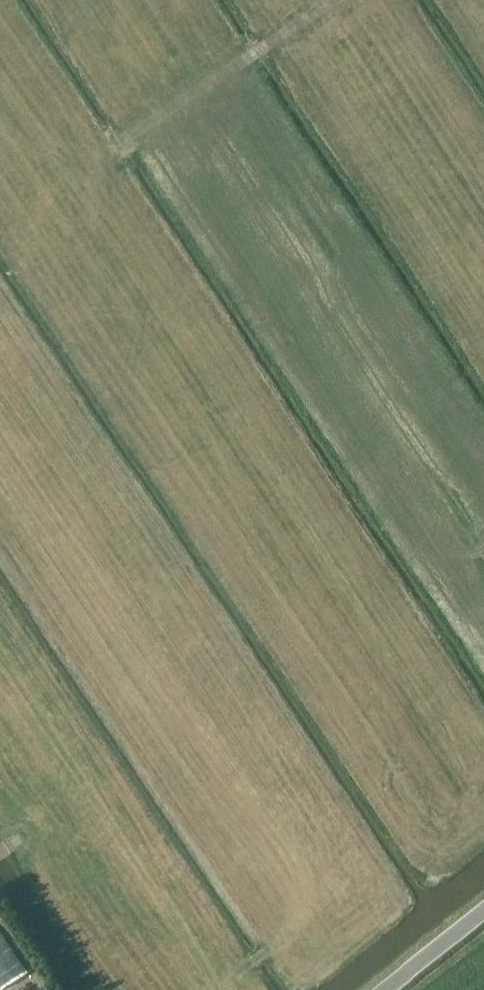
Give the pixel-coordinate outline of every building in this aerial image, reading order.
[(10,989),(46,989),(0,911),(0,973),(10,989)]
